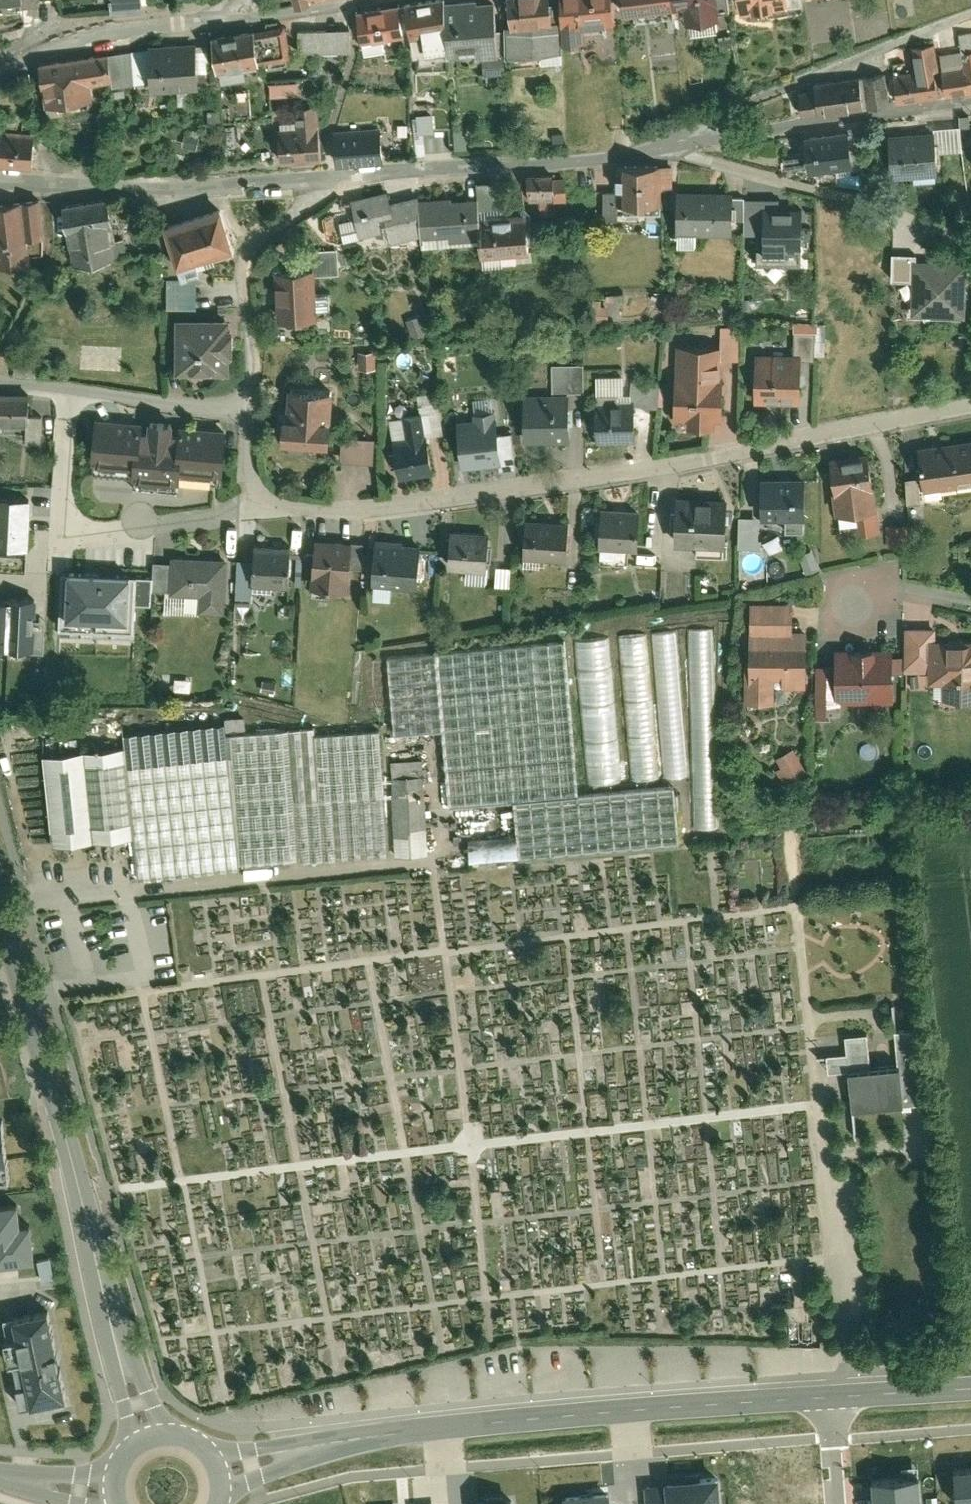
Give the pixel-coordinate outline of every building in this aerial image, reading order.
[(360,25),(400,17),(398,6),(396,0),(355,0),(360,25)] [(406,5),(412,38),(429,35),(425,13),(442,10),(441,1),(441,0),(405,0),(406,5)] [(492,0),(441,0),(441,1),(442,10),(442,19),(475,18),(476,39),(493,38),(492,14),(492,0)] [(508,9),(548,6),(548,0),(507,0),(508,9)] [(559,23),(581,21),(580,8),(611,6),(610,0),(557,0),(558,5),(559,23)] [(548,6),(508,9),(508,12),(502,13),(503,36),(560,32),(559,23),(558,5),(548,6)] [(281,9),(209,20),(215,56),(256,50),(255,47),(286,42),(281,9)] [(728,11),(707,13),(709,29),(730,26),(728,11)] [(346,12),(296,14),(297,38),(347,37),(346,12)] [(502,13),(492,14),(493,38),(504,38),(503,36),(502,13)] [(951,16),(942,19),(944,26),(953,23),(951,16)] [(472,22),(455,22),(456,35),(473,34),(472,22)] [(194,30),(194,27),(146,30),(146,34),(149,68),(149,76),(197,72),(196,59),(194,30)] [(397,40),(395,28),(380,31),(382,43),(397,40)] [(207,29),(194,30),(196,59),(206,59),(208,39),(207,29)] [(891,62),(895,91),(936,85),(932,58),(936,58),(932,31),(907,35),(911,59),(891,62)] [(123,38),(129,72),(149,68),(146,34),(123,38)] [(942,81),(970,77),(970,37),(958,39),(961,55),(938,58),(942,81)] [(123,38),(106,40),(110,65),(112,74),(129,72),(123,38)] [(106,39),(37,50),(44,94),(89,86),(86,69),(110,65),(106,40),(106,39)] [(501,40),(481,42),(482,60),(502,58),(501,40)] [(278,82),(305,81),(304,62),(278,63),(278,82)] [(886,90),(883,62),(813,69),(813,74),(796,76),(799,101),(857,93),(886,90)] [(321,145),(315,95),(291,98),(293,116),(274,118),(278,150),(321,145)] [(436,118),(435,99),(420,100),(420,118),(436,118)] [(844,118),(847,134),(857,133),(854,111),(844,112),(844,118)] [(932,116),(933,138),(958,136),(957,112),(932,114),(932,116)] [(241,133),(236,114),(221,117),(226,137),(241,133)] [(932,116),(886,119),(889,163),(935,160),(933,138),(932,116)] [(335,151),(380,148),(378,117),(333,120),(335,151)] [(844,118),(800,124),(805,159),(849,153),(847,134),(844,118)] [(30,159),(33,121),(0,119),(0,156),(30,159)] [(199,124),(183,123),(182,137),(197,138),(199,124)] [(655,155),(655,154),(611,156),(612,180),(613,192),(657,191),(656,180),(655,155)] [(655,155),(656,180),(670,179),(669,155),(655,155)] [(550,163),(524,164),(525,191),(556,190),(558,188),(558,180),(556,177),(550,177),(550,163)] [(475,176),(476,197),(498,196),(497,175),(475,176)] [(384,179),(348,189),(353,207),(358,225),(379,219),(382,232),(418,222),(417,187),(416,184),(387,192),(384,179)] [(613,192),(612,180),(600,181),(601,206),(613,205),(613,192)] [(728,180),(674,180),(673,238),(692,238),(692,222),(727,222),(727,209),(728,187),(728,180)] [(449,189),(449,186),(417,187),(418,222),(418,224),(447,223),(447,228),(476,227),(474,207),(474,188),(449,189)] [(104,187),(70,194),(73,254),(124,246),(122,229),(111,230),(104,187)] [(741,187),(728,187),(727,209),(741,209),(741,187)] [(0,195),(0,257),(24,254),(21,229),(41,227),(36,190),(0,195)] [(217,195),(160,212),(176,267),(197,261),(193,246),(209,241),(213,252),(232,246),(217,195)] [(757,254),(802,255),(803,201),(765,200),(765,224),(758,224),(757,254)] [(523,203),(474,207),(476,227),(477,246),(526,242),(523,203)] [(358,225),(353,207),(334,212),(339,233),(358,228),(358,225)] [(305,244),(306,261),(311,261),(312,268),(336,267),(335,242),(305,244)] [(887,275),(909,275),(909,252),(911,252),(911,249),(887,249),(887,275)] [(911,252),(909,252),(909,275),(909,304),(960,304),(960,252),(911,252)] [(306,261),(271,263),(273,313),(314,311),(312,268),(311,261),(306,261)] [(193,273),(163,274),(164,305),(194,304),(193,273)] [(586,301),(587,315),(605,315),(605,300),(586,301)] [(226,310),(172,311),(172,366),(183,366),(183,367),(213,367),(213,366),(226,366),(226,349),(228,349),(228,324),(226,324),(226,310)] [(791,352),(798,352),(798,362),(811,362),(811,352),(822,352),(823,321),(791,321),(791,352)] [(719,341),(718,356),(740,356),(741,324),(719,323),(719,341)] [(672,369),(671,414),(685,414),(685,422),(711,423),(711,415),(718,415),(718,356),(719,341),(672,341),(672,346),(672,369)] [(672,369),(672,346),(664,346),(664,369),(672,369)] [(372,366),(371,348),(354,349),(355,367),(372,366)] [(750,351),(750,399),(797,399),(798,362),(798,352),(791,352),(750,351)] [(548,362),(549,391),(565,390),(565,393),(581,392),(581,362),(548,362)] [(593,392),(619,392),(619,373),(591,373),(591,385),(593,392)] [(626,392),(626,400),(631,400),(631,402),(656,402),(656,381),(626,381),(626,392)] [(283,383),(282,411),(278,410),(277,435),(283,435),(282,445),(297,446),(298,436),(324,437),(326,413),(327,386),(283,383)] [(21,419),(24,419),(24,414),(24,389),(0,389),(0,433),(21,433),(21,419)] [(417,411),(420,429),(439,426),(433,389),(414,392),(417,411)] [(520,439),(566,438),(565,393),(565,390),(549,391),(519,391),(520,439)] [(593,437),(631,437),(631,402),(631,400),(626,400),(626,392),(619,392),(593,392),(593,437)] [(476,420),(458,422),(463,465),(501,461),(497,433),(495,410),(475,412),(476,420)] [(397,476),(430,470),(423,433),(421,433),(420,429),(417,411),(397,414),(401,436),(390,438),(397,476)] [(24,419),(21,419),(21,433),(21,443),(51,443),(51,414),(24,414),(24,419)] [(98,420),(95,464),(136,467),(135,480),(178,483),(179,470),(222,473),(226,429),(170,425),(171,420),(149,418),(149,424),(98,420)] [(512,431),(497,433),(501,461),(502,467),(516,465),(512,431)] [(912,441),(918,485),(970,478),(970,434),(912,441)] [(371,437),(338,435),(337,460),(369,462),(371,437)] [(866,448),(826,454),(835,511),(853,508),(856,529),(878,526),(866,448)] [(802,473),(757,474),(758,514),(803,513),(802,473)] [(915,475),(901,476),(903,500),(917,499),(915,475)] [(722,492),(673,491),(672,543),(722,543),(722,492)] [(30,544),(32,496),(0,495),(0,542),(30,544)] [(635,505),(597,504),(596,544),(634,545),(635,505)] [(565,517),(521,516),(520,555),(563,556),(565,517)] [(904,523),(883,525),(885,549),(905,547),(904,523)] [(484,529),(446,527),(445,566),(483,567),(484,529)] [(348,537),(310,535),(307,586),(345,589),(346,564),(348,537)] [(399,537),(371,535),(368,580),(387,581),(387,583),(413,585),(416,541),(399,540),(399,537)] [(348,537),(346,564),(357,564),(359,538),(348,537)] [(284,582),(285,543),(250,542),(249,581),(284,582)] [(226,612),(228,555),(173,553),(173,561),(172,589),(172,591),(202,592),(201,611),(226,612)] [(172,589),(173,561),(155,560),(154,588),(172,589)] [(131,573),(68,571),(67,615),(130,617),(131,573)] [(246,613),(247,581),(236,581),(235,613),(246,613)] [(36,646),(38,596),(10,595),(10,600),(0,599),(0,644),(36,646)] [(789,601),(746,601),(746,657),(742,657),(741,701),(768,701),(771,679),(778,680),(777,685),(802,686),(803,629),(789,629),(789,601)] [(689,626),(694,826),(719,825),(714,626),(689,626)] [(900,672),(925,671),(925,683),(938,683),(938,697),(970,697),(970,638),(932,638),(932,626),(900,626),(900,672)] [(644,636),(615,638),(627,782),(656,779),(644,636)] [(605,639),(571,642),(583,785),(617,782),(605,639)] [(562,643),(382,658),(388,724),(389,736),(437,732),(443,805),(509,800),(574,794),(562,643)] [(832,702),(889,702),(889,673),(888,654),(888,647),(832,647),(832,663),(832,702)] [(899,654),(888,654),(889,673),(899,673),(899,654)] [(388,724),(382,658),(360,660),(365,726),(388,724)] [(832,702),(832,663),(812,663),(813,702),(832,702)] [(36,708),(37,719),(48,718),(47,707),(41,708),(36,708)] [(221,717),(222,723),(223,734),(241,732),(239,716),(221,717)] [(47,844),(129,836),(133,875),(235,866),(235,861),(384,857),(380,797),(378,779),(375,731),(310,735),(310,727),(241,732),(223,734),(222,723),(119,732),(120,744),(38,752),(47,844)] [(801,770),(790,748),(772,758),(777,768),(771,771),(778,783),(801,770)] [(425,854),(418,761),(387,762),(388,778),(378,779),(380,797),(388,797),(390,856),(425,854)] [(574,794),(509,800),(513,860),(675,847),(670,787),(574,794)] [(894,1032),(897,1068),(901,1108),(928,1106),(921,1030),(894,1032)] [(849,1073),(870,1071),(867,1035),(845,1037),(847,1056),(828,1058),(830,1074),(849,1073)] [(870,1071),(849,1073),(853,1112),(901,1108),(897,1068),(870,1071)] [(35,1267),(32,1234),(23,1234),(20,1212),(0,1214),(0,1271),(35,1267)] [(50,1321),(17,1329),(35,1412),(68,1405),(50,1321)] [(952,1478),(954,1503),(970,1503),(970,1476),(952,1478)] [(872,1483),(874,1503),(921,1503),(919,1480),(872,1483)] [(665,1490),(665,1492),(648,1492),(648,1503),(718,1503),(717,1487),(665,1490)]
